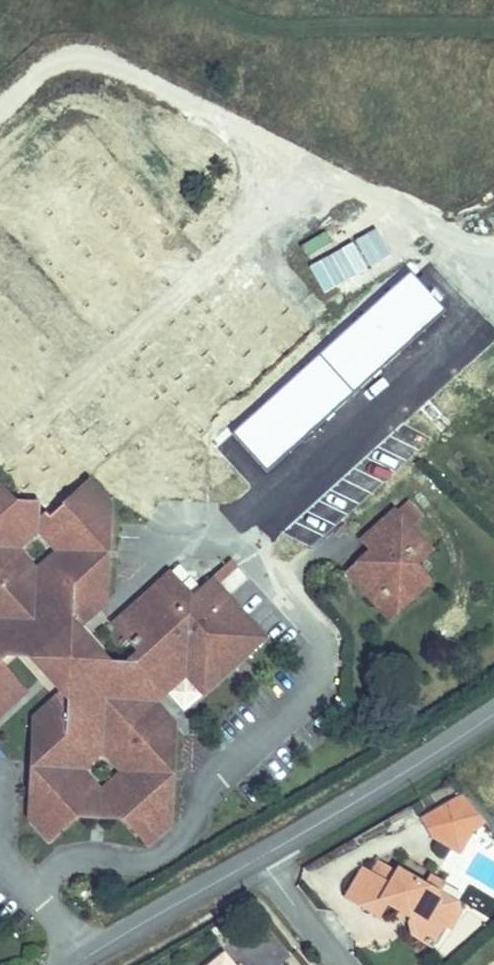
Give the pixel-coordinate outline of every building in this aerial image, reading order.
[(145,279),(127,296),(135,306),(154,288),(145,279)] [(144,312),(146,315),(163,300),(160,297),(144,312)] [(146,315),(144,317),(208,386),(228,368),(164,298),(163,300),(146,315)] [(64,390),(54,398),(82,428),(90,421),(106,438),(99,446),(127,476),(136,467),(145,477),(172,478),(183,468),(184,439),(176,430),(185,421),(157,391),(149,398),(133,381),(141,374),(113,344),(103,353),(94,343),(93,337),(84,337),(84,343),(68,342),(57,352),(56,380),(64,390)] [(141,374),(133,381),(149,398),(157,391),(141,374)] [(90,421),(82,428),(99,446),(106,438),(90,421)] [(19,645),(62,692),(67,698),(61,703),(56,697),(39,713),(44,719),(34,729),(44,740),(33,750),(47,765),(47,772),(31,786),(41,798),(30,807),(39,818),(33,823),(49,841),(89,805),(112,806),(148,845),(165,829),(159,823),(170,813),(160,803),(170,792),(157,777),(157,771),(173,756),(163,746),(174,735),(164,725),(170,720),(155,703),(168,692),(184,710),(202,693),(203,695),(265,639),(216,585),(212,581),(192,598),(170,573),(113,624),(139,653),(116,673),(76,630),(71,624),(77,618),(82,624),(100,608),(94,602),(105,593),(95,582),(106,572),(92,556),(92,549),(107,535),(97,524),(108,514),(99,504),(105,498),(89,481),(65,503),(50,517),(27,516),(13,500),(0,486),(0,663),(19,645)] [(65,503),(13,500),(27,516),(50,517),(65,503)] [(367,569),(360,561),(347,573),(378,607),(389,597),(393,601),(400,593),(408,602),(428,584),(413,568),(430,552),(410,530),(422,519),(407,502),(395,513),(394,512),(362,541),(371,551),(378,559),(367,569)] [(108,554),(107,535),(92,549),(92,556),(106,572),(108,554)] [(371,551),(360,561),(367,569),(378,559),(371,551)] [(231,563),(212,581),(216,585),(235,569),(231,563)] [(389,597),(378,607),(389,620),(408,602),(400,593),(393,601),(389,597)] [(77,618),(71,624),(76,630),(82,624),(77,618)] [(25,692),(0,664),(0,715),(25,692)] [(62,692),(56,697),(61,703),(67,698),(62,692)] [(29,767),(31,786),(47,772),(47,765),(33,750),(29,767)] [(157,777),(170,792),(173,774),(173,756),(157,771),(157,777)] [(451,855),(489,824),(458,788),(421,819),(451,855)] [(441,912),(437,894),(439,891),(440,889),(444,883),(431,876),(425,885),(398,869),(396,873),(378,862),(371,874),(389,884),(380,900),(386,903),(401,912),(410,917),(412,918),(411,920),(409,923),(412,934),(417,938),(431,946),(443,927),(444,924),(444,925),(449,917),(441,912)] [(380,900),(389,884),(362,869),(346,897),(358,904),(379,916),(386,903),(380,900)] [(460,913),(457,902),(439,891),(437,894),(441,912),(449,917),(444,925),(446,926),(451,928),(460,913)] [(412,918),(410,917),(401,912),(398,917),(409,923),(411,920),(412,918)] [(224,954),(210,964),(233,964),(224,954)]
